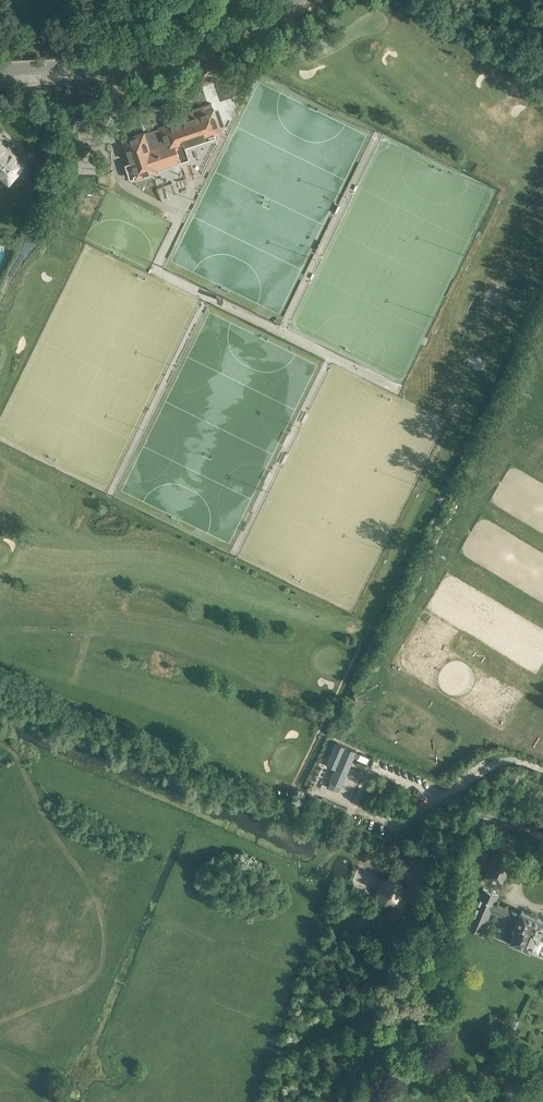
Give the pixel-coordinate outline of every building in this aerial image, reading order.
[(131,162),(125,164),(130,177),(180,160),(176,147),(221,131),(213,109),(205,112),(202,105),(193,108),(193,110),(186,113),(183,106),(174,110),(175,111),(162,116),(166,126),(124,140),(131,162)] [(8,179),(13,174),(15,173),(18,170),(18,167),(22,162),(11,153),(11,148),(8,145),(4,146),(0,142),(0,172),(8,179)] [(355,756),(355,755),(343,749),(342,750),(335,746),(324,770),(332,773),(329,781),(330,782),(328,787),(333,789),(332,792),(333,792),(332,793),(337,795),(339,792),(338,791),(341,786),(342,786),(355,756)] [(334,803),(331,808),(343,813),(346,808),(334,803)] [(485,842),(475,847),(478,853),(488,847),(485,842)] [(485,876),(502,884),(516,852),(499,844),(485,876)] [(376,894),(384,906),(397,906),(405,894),(398,882),(382,882),(376,894)] [(538,953),(542,943),(542,941),(538,938),(542,927),(542,919),(521,910),(519,914),(495,903),(498,895),(490,892),(483,889),(468,926),(482,932),(491,911),(515,922),(512,930),(514,930),(509,942),(530,951),(531,950),(538,953)] [(367,931),(379,936),(389,913),(378,908),(367,931)]
